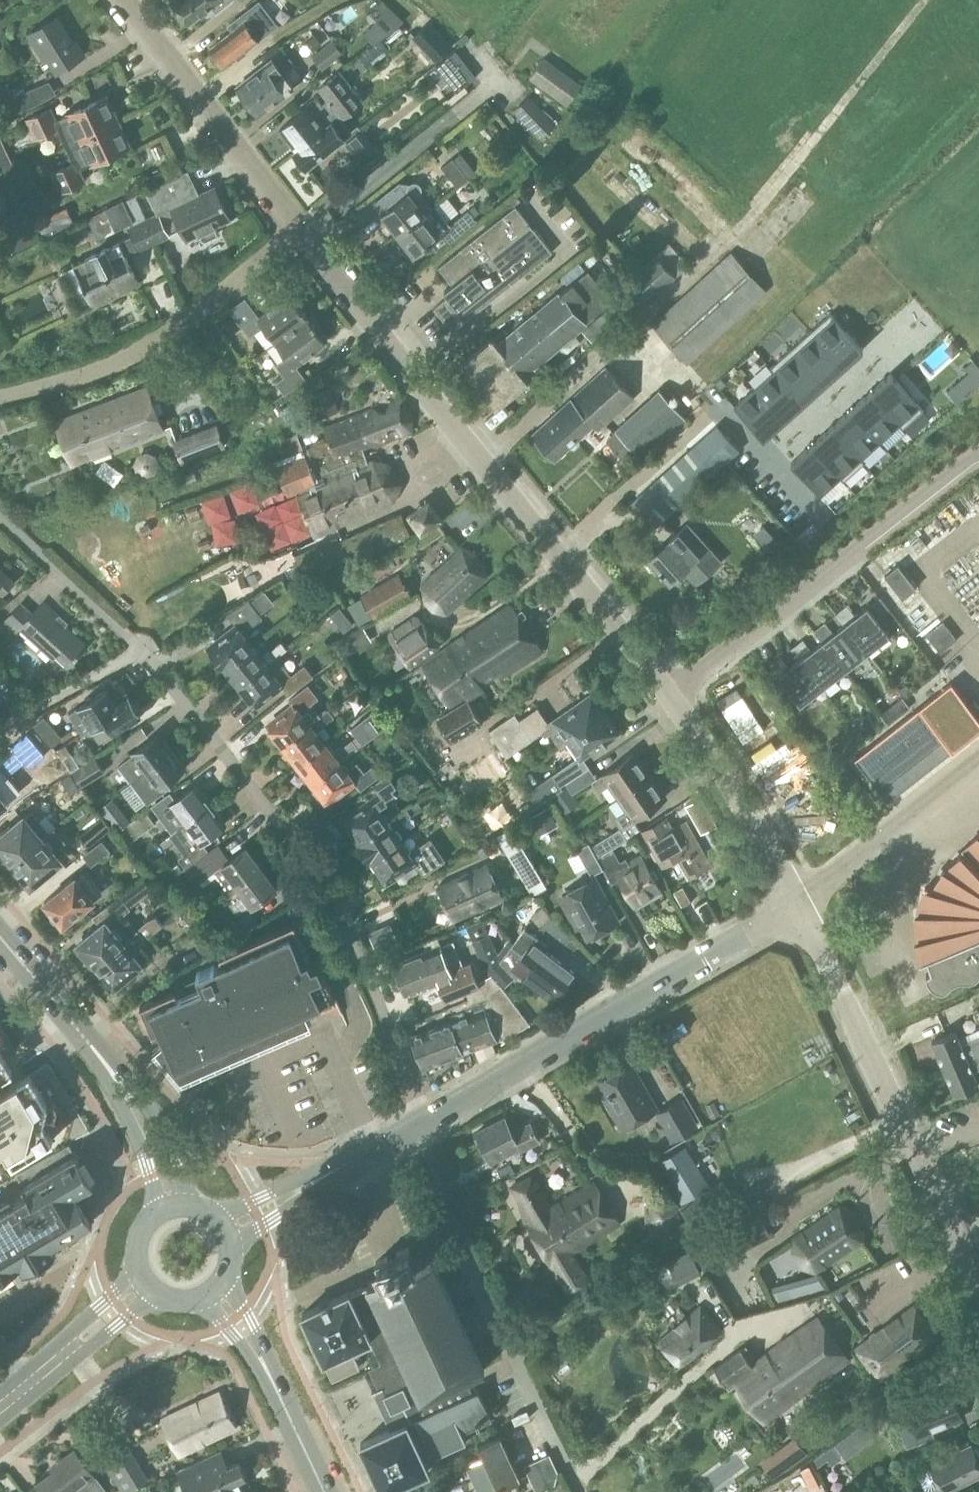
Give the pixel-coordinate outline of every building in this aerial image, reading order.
[(171,1),(189,24),(211,7),(216,14),(234,0),(172,0),(171,1)] [(383,0),(380,0),(366,14),(387,35),(404,20),(383,0)] [(244,21),(210,47),(224,65),(277,25),(269,14),(250,29),(244,21)] [(56,71),(83,54),(74,38),(70,40),(55,16),(28,34),(44,59),(47,57),(56,71)] [(450,46),(428,24),(415,37),(437,59),(450,46)] [(314,34),(305,41),(315,53),(312,55),(323,68),(344,52),(333,39),(324,46),(314,34)] [(359,55),(368,67),(390,50),(381,39),(367,50),(359,55)] [(455,50),(426,73),(448,100),(477,76),(455,50)] [(290,56),(275,66),(271,61),(236,87),(247,101),(281,75),(282,74),(283,74),(296,64),(290,56)] [(544,56),(529,78),(566,105),(582,84),(544,56)] [(354,61),(347,67),(350,71),(358,65),(354,61)] [(342,118),(364,101),(339,70),(317,88),(339,115),(342,118)] [(282,74),(281,75),(247,101),(257,115),(293,89),(282,74),(283,74),(282,74)] [(37,103),(30,88),(5,101),(11,115),(37,103)] [(66,144),(116,120),(106,98),(107,97),(106,95),(68,113),(68,114),(55,119),(50,108),(27,118),(35,136),(57,126),(66,144)] [(528,95),(511,110),(539,140),(556,126),(528,95)] [(296,150),(334,119),(318,99),(280,129),(296,150)] [(339,115),(334,119),(296,150),(294,152),(306,168),(344,139),(339,132),(347,125),(342,118),(339,115)] [(116,120),(66,144),(74,162),(52,172),(60,190),(83,179),(78,168),(90,162),(91,162),(129,144),(128,142),(127,143),(116,120)] [(363,165),(380,152),(362,128),(344,141),(363,165)] [(469,178),(453,158),(452,158),(441,166),(457,187),(469,178)] [(144,220),(155,241),(167,235),(166,233),(179,227),(186,240),(198,234),(201,240),(204,241),(216,236),(217,232),(214,226),(229,219),(223,205),(224,205),(222,200),(220,201),(214,187),(196,195),(185,171),(145,190),(156,214),(144,220)] [(408,193),(406,195),(398,184),(375,201),(384,212),(381,215),(396,235),(424,213),(408,193)] [(134,221),(145,216),(135,195),(124,199),(134,221)] [(124,199),(106,208),(116,229),(134,221),(124,199)] [(477,220),(473,216),(479,211),(474,205),(468,210),(450,224),(434,205),(424,213),(396,235),(413,255),(446,229),(454,239),(477,220)] [(456,252),(437,267),(451,284),(443,291),(447,296),(433,308),(451,331),(549,251),(527,224),(512,205),(456,251),(456,252)] [(42,240),(74,223),(68,212),(36,229),(42,240)] [(155,241),(144,220),(128,227),(139,249),(155,241)] [(91,305),(138,283),(118,242),(71,265),(91,305)] [(688,265),(668,242),(625,282),(646,304),(688,265)] [(766,292),(730,253),(652,324),(687,363),(766,292)] [(460,363),(496,407),(539,371),(533,365),(612,300),(587,270),(498,343),(493,336),(460,363)] [(274,342),(306,317),(302,312),(304,311),(301,307),(299,309),(288,293),(257,317),(244,299),(230,310),(248,335),(261,325),(274,342)] [(813,334),(843,367),(863,349),(834,316),(813,334)] [(309,322),(306,317),(274,342),(285,357),(276,364),(284,375),(275,382),(283,392),(303,379),(292,364),(323,341),(312,326),(313,324),(311,320),(309,322)] [(813,334),(794,352),(823,385),(843,367),(813,334)] [(823,385),(794,352),(774,370),(803,402),(823,385)] [(978,384),(978,366),(973,359),(965,367),(969,372),(948,391),(958,403),(978,384)] [(605,365),(531,434),(555,459),(593,424),(598,430),(634,397),(605,365)] [(803,402),(774,370),(754,387),(784,420),(803,402)] [(900,423),(920,405),(891,372),(870,391),(900,423)] [(312,388),(324,384),(320,373),(309,379),(312,388)] [(721,388),(725,384),(720,378),(716,382),(721,388)] [(54,422),(70,464),(162,429),(146,387),(54,422)] [(754,387),(734,406),(763,438),(784,420),(754,387)] [(625,461),(635,452),(640,459),(685,418),(660,390),(615,430),(617,433),(607,441),(625,461)] [(870,391),(851,408),(880,441),(900,423),(870,391)] [(334,458),(362,448),(372,444),(375,445),(412,432),(412,418),(408,408),(399,399),(376,408),(375,408),(323,427),(328,440),(334,458)] [(851,408),(831,426),(860,459),(880,441),(851,408)] [(215,425),(173,441),(181,462),(223,446),(215,425)] [(740,450),(719,426),(632,503),(654,527),(740,450)] [(831,426),(812,444),(841,476),(860,459),(831,426)] [(334,458),(328,440),(302,450),(296,435),(281,441),(287,456),(273,461),(286,496),(297,492),(314,537),(390,503),(390,500),(387,494),(396,490),(397,488),(387,466),(384,465),(376,469),(372,463),(370,461),(367,462),(362,448),(334,458)] [(841,476),(812,444),(791,462),(820,495),(841,476)] [(294,559),(302,578),(356,554),(358,557),(407,536),(397,514),(294,559)] [(689,523),(650,557),(661,570),(660,571),(663,574),(664,573),(671,581),(684,570),(697,584),(722,562),(689,523)] [(775,537),(766,546),(771,552),(780,543),(775,537)] [(435,609),(446,613),(484,577),(482,563),(473,552),(460,548),(421,585),(424,598),(435,609)] [(916,587),(898,564),(884,575),(903,598),(916,587)] [(8,575),(0,567),(0,590),(3,593),(14,581),(8,575)] [(399,573),(360,595),(374,618),(412,595),(399,573)] [(208,648),(215,657),(214,660),(219,665),(222,666),(223,667),(253,645),(238,625),(247,618),(252,625),(263,616),(248,597),(226,611),(237,626),(208,648)] [(19,625),(52,655),(56,652),(69,664),(85,646),(63,625),(66,622),(42,601),(32,612),(21,602),(4,620),(15,630),(19,625)] [(844,623),(866,652),(889,634),(888,633),(880,623),(867,606),(855,615),(847,604),(835,613),(843,624),(844,623)] [(539,651),(539,648),(511,606),(509,606),(421,663),(451,708),(539,651)] [(439,647),(416,614),(388,634),(410,667),(439,647)] [(822,641),(844,669),(866,652),(844,623),(843,624),(833,632),(825,621),(813,630),(821,641),(822,641)] [(950,631),(943,622),(926,635),(933,644),(950,631)] [(337,640),(346,656),(372,641),(363,625),(337,640)] [(950,631),(933,644),(940,653),(957,640),(950,631)] [(822,686),(844,669),(822,641),(821,641),(811,649),(803,638),(791,648),(799,658),(800,658),(822,686)] [(253,645),(223,667),(230,677),(234,677),(239,685),(267,664),(288,648),(282,641),(271,649),(270,648),(261,655),(253,645)] [(800,658),(799,658),(789,666),(781,656),(769,664),(800,704),(822,686),(800,658)] [(239,685),(241,687),(240,690),(245,696),(248,696),(255,705),(282,684),(281,682),(267,664),(239,685)] [(291,675),(281,682),(282,684),(289,694),(291,693),(292,692),(313,675),(305,664),(291,675)] [(38,694),(32,681),(22,686),(28,699),(38,694)] [(854,758),(887,800),(978,728),(978,717),(951,682),(854,758)] [(310,724),(318,717),(320,716),(311,703),(318,697),(308,685),(289,699),(294,705),(268,725),(275,734),(274,737),(278,743),(282,743),(283,744),(310,724)] [(91,728),(110,716),(107,710),(117,704),(115,701),(116,701),(108,688),(69,713),(82,733),(91,728)] [(107,710),(110,716),(91,728),(99,741),(141,714),(128,693),(116,701),(115,701),(117,704),(107,710)] [(554,717),(546,723),(536,709),(518,721),(513,713),(488,731),(506,757),(542,732),(545,736),(550,732),(560,747),(566,742),(570,740),(569,738),(607,711),(595,694),(557,721),(554,717)] [(450,742),(482,723),(468,700),(436,719),(450,742)] [(350,727),(362,744),(387,724),(374,708),(350,727)] [(323,724),(334,716),(329,709),(320,716),(318,717),(323,724)] [(585,759),(597,750),(599,752),(612,743),(610,741),(622,733),(607,711),(569,738),(570,740),(566,742),(576,757),(541,782),(551,797),(561,789),(559,787),(589,766),(585,759)] [(42,717),(32,726),(52,747),(62,738),(42,717)] [(283,744),(289,753),(289,756),(293,762),(296,762),(296,765),(324,742),(310,724),(283,744)] [(131,782),(171,750),(163,740),(162,741),(157,735),(133,753),(133,754),(118,766),(131,782)] [(296,765),(299,765),(298,768),(302,774),(306,774),(312,782),(339,761),(347,755),(348,756),(358,747),(352,739),(341,747),(340,744),(331,751),(324,742),(296,765)] [(66,743),(57,749),(62,758),(72,752),(66,743)] [(27,784),(16,771),(22,766),(29,777),(49,764),(40,747),(18,759),(0,774),(0,807),(27,784)] [(171,750),(131,782),(147,803),(163,791),(160,787),(183,769),(179,763),(180,762),(171,750)] [(633,754),(593,782),(599,790),(610,783),(620,797),(652,774),(640,757),(637,760),(633,754)] [(72,770),(82,785),(105,771),(96,756),(72,770)] [(312,782),(314,784),(313,787),(317,793),(320,793),(327,802),(354,781),(361,789),(379,775),(371,766),(364,772),(357,763),(346,771),(339,761),(312,782)] [(61,780),(70,793),(78,788),(69,774),(61,780)] [(381,793),(373,799),(344,818),(350,827),(349,831),(355,840),(395,814),(386,801),(396,794),(391,787),(395,785),(388,774),(375,784),(381,793)] [(628,809),(617,817),(624,827),(625,826),(633,820),(635,819),(664,799),(660,794),(664,791),(652,774),(620,797),(628,809)] [(203,790),(201,791),(196,784),(160,811),(169,822),(177,816),(184,824),(210,804),(211,804),(207,799),(209,798),(203,790)] [(564,813),(579,802),(559,787),(561,789),(551,797),(564,813)] [(686,804),(695,820),(709,812),(700,796),(686,804)] [(111,798),(100,807),(118,830),(129,821),(111,798)] [(395,814),(355,840),(360,847),(358,851),(362,858),(367,858),(369,861),(400,841),(394,831),(402,825),(400,822),(422,807),(417,800),(395,814)] [(221,815),(215,807),(213,808),(211,804),(210,804),(184,824),(177,830),(191,849),(178,859),(185,867),(205,852),(198,843),(225,823),(219,816),(221,815)] [(547,806),(530,816),(540,834),(558,824),(547,806)] [(31,810),(0,836),(0,846),(12,861),(49,832),(31,810)] [(119,830),(129,843),(155,822),(145,810),(128,822),(119,830)] [(111,826),(103,817),(80,837),(89,847),(111,826)] [(673,827),(670,829),(664,818),(640,832),(661,866),(677,856),(681,862),(682,861),(691,875),(710,864),(685,823),(684,821),(673,827)] [(49,832),(12,861),(31,883),(59,859),(59,858),(67,852),(60,844),(64,840),(54,827),(49,832)] [(546,886),(512,827),(497,835),(531,894),(546,886)] [(619,827),(591,845),(597,858),(611,848),(626,838),(620,829),(621,829),(619,827)] [(218,835),(208,843),(212,848),(221,840),(218,835)] [(110,850),(102,839),(83,855),(91,865),(110,850)] [(400,841),(369,861),(375,871),(380,871),(386,880),(414,861),(422,874),(443,860),(430,839),(409,853),(400,841)] [(597,858),(589,844),(587,840),(575,847),(589,874),(601,867),(597,858)] [(221,864),(222,865),(215,870),(230,891),(237,885),(237,886),(262,868),(245,846),(221,864)] [(597,858),(601,867),(610,883),(618,879),(634,910),(662,894),(640,855),(621,866),(611,848),(597,858)] [(146,851),(140,856),(162,883),(168,879),(146,851)] [(180,870),(173,875),(193,892),(202,884),(196,880),(215,865),(207,852),(186,868),(185,867),(180,870)] [(973,858),(973,859),(973,860),(970,863),(961,853),(947,871),(944,868),(934,890),(924,887),(921,912),(916,912),(922,938),(919,938),(921,941),(937,967),(926,974),(926,975),(927,977),(927,978),(928,979),(929,982),(931,984),(934,986),(937,988),(941,989),(943,989),(945,988),(946,988),(947,987),(950,984),(952,982),(954,980),(956,980),(959,979),(961,978),(964,978),(968,979),(969,979),(972,978),(973,978),(975,977),(978,975),(978,973),(978,854),(975,858),(974,857),(973,858)] [(175,873),(180,870),(181,869),(177,864),(176,864),(171,868),(175,873)] [(501,898),(485,865),(437,887),(453,920),(501,898)] [(276,888),(262,868),(237,886),(253,906),(276,888)] [(63,924),(102,893),(84,870),(45,901),(53,911),(50,914),(51,919),(53,922),(57,923),(60,921),(63,924)] [(151,887),(143,877),(116,898),(125,909),(151,887)] [(601,895),(603,895),(594,878),(564,894),(587,936),(617,920),(608,904),(606,905),(601,895)] [(682,905),(691,900),(683,886),(673,891),(682,905)] [(95,965),(130,934),(136,930),(124,916),(120,919),(113,912),(77,943),(95,965)] [(251,912),(230,925),(236,935),(256,921),(251,912)] [(147,920),(137,928),(145,938),(161,924),(155,915),(147,920)] [(550,916),(539,927),(564,947),(569,953),(577,945),(550,916)] [(499,961),(482,920),(466,927),(483,967),(490,974),(489,975),(500,985),(511,974),(519,981),(523,976),(553,999),(564,985),(560,982),(527,955),(525,952),(524,949),(519,946),(515,941),(499,961)] [(140,1005),(139,1005),(152,1033),(159,1030),(163,1039),(163,1040),(176,1069),(272,1027),(295,1017),(294,1014),(294,1013),(306,1008),(307,1011),(334,999),(335,999),(322,970),(322,968),(318,959),(312,962),(293,921),(228,950),(227,950),(219,954),(219,956),(222,961),(214,964),(213,964),(183,978),(184,981),(171,987),(171,988),(172,991),(166,993),(147,1002),(140,1005)] [(199,933),(193,937),(206,955),(212,951),(225,942),(212,923),(199,933)] [(145,938),(137,928),(136,930),(130,934),(95,965),(113,986),(148,956),(137,942),(140,940),(141,941),(145,938)] [(560,982),(564,985),(574,972),(544,949),(547,946),(525,929),(515,941),(519,946),(524,949),(525,952),(527,955),(560,982)] [(485,992),(480,980),(479,981),(472,962),(450,970),(446,959),(453,957),(449,946),(442,948),(441,945),(393,964),(405,994),(409,992),(413,994),(418,991),(419,988),(440,980),(447,999),(469,991),(472,998),(485,992)] [(500,985),(487,991),(510,1034),(516,1030),(528,1023),(526,1020),(500,985)] [(451,1019),(464,1052),(473,1049),(478,1062),(496,1052),(497,1051),(493,1041),(510,1034),(487,991),(485,992),(472,998),(470,999),(470,1000),(454,1006),(456,1011),(464,1007),(467,1013),(451,1019)] [(410,1035),(423,1068),(464,1052),(451,1019),(410,1035)] [(978,1052),(978,1037),(961,1044),(955,1030),(932,1040),(943,1067),(978,1052)] [(11,1071),(0,1052),(0,1077),(11,1071)] [(943,1067),(954,1095),(978,1085),(973,1070),(978,1068),(978,1052),(943,1067)] [(602,1079),(628,1125),(656,1109),(631,1063),(602,1079)] [(0,1091),(0,1149),(3,1148),(12,1163),(52,1140),(42,1122),(46,1104),(29,1074),(0,1091)] [(673,1139),(696,1126),(681,1099),(658,1113),(673,1139)] [(714,1101),(705,1106),(712,1118),(720,1114),(714,1101)] [(529,1122),(511,1131),(504,1116),(475,1131),(490,1161),(518,1146),(520,1150),(538,1140),(529,1122)] [(0,1181),(0,1275),(19,1264),(22,1269),(23,1270),(55,1251),(55,1250),(51,1245),(91,1221),(92,1220),(76,1192),(92,1183),(93,1182),(75,1153),(74,1153),(69,1144),(0,1181)] [(676,1190),(702,1175),(696,1165),(685,1145),(659,1161),(671,1180),(676,1190)] [(502,1179),(515,1172),(510,1163),(497,1169),(502,1179)] [(619,1222),(595,1181),(549,1209),(530,1176),(511,1186),(519,1201),(526,1222),(565,1289),(588,1276),(573,1251),(619,1222)] [(696,1230),(721,1216),(742,1214),(722,1180),(681,1206),(696,1230)] [(751,1214),(766,1205),(762,1197),(747,1206),(751,1214)] [(848,1212),(836,1206),(791,1238),(793,1251),(802,1265),(814,1271),(860,1238),(858,1226),(848,1212)] [(760,1218),(735,1231),(744,1249),(769,1236),(760,1218)] [(728,1229),(691,1249),(703,1271),(740,1250),(728,1229)] [(367,1284),(363,1286),(363,1287),(360,1288),(366,1303),(362,1304),(364,1310),(369,1308),(373,1318),(372,1319),(374,1324),(376,1324),(382,1338),(370,1343),(380,1364),(370,1368),(378,1387),(371,1390),(372,1392),(374,1391),(377,1398),(383,1396),(390,1412),(391,1411),(397,1424),(359,1441),(381,1489),(427,1468),(422,1458),(431,1454),(431,1456),(465,1440),(461,1432),(491,1419),(477,1388),(475,1388),(469,1375),(484,1368),(432,1253),(415,1261),(408,1246),(375,1262),(381,1276),(366,1283),(367,1284)] [(678,1284),(701,1271),(690,1249),(667,1262),(678,1284)] [(600,1258),(592,1263),(601,1279),(609,1274),(600,1258)] [(793,1299),(787,1280),(771,1284),(777,1304),(793,1299)] [(349,1293),(348,1292),(301,1314),(332,1379),(358,1366),(354,1357),(358,1354),(356,1349),(353,1345),(368,1338),(370,1343),(382,1338),(376,1324),(374,1324),(372,1319),(373,1318),(369,1308),(364,1310),(362,1304),(366,1303),(360,1288),(363,1287),(363,1286),(349,1293)] [(679,1365),(721,1330),(700,1305),(659,1340),(679,1365)] [(936,1338),(913,1305),(900,1315),(900,1320),(886,1330),(882,1328),(855,1348),(878,1380),(936,1338)] [(732,1379),(735,1383),(763,1422),(849,1360),(817,1318),(751,1365),(732,1379)] [(732,1379),(751,1365),(748,1361),(753,1357),(745,1345),(713,1369),(728,1389),(734,1385),(733,1384),(735,1383),(732,1379)] [(865,1398),(868,1401),(872,1401),(875,1398),(874,1390),(871,1387),(867,1388),(864,1390),(865,1398)] [(950,1388),(906,1405),(912,1421),(901,1425),(908,1444),(931,1435),(929,1431),(962,1418),(950,1388)] [(218,1391),(161,1418),(179,1456),(236,1428),(218,1391)] [(867,1419),(875,1429),(897,1411),(889,1401),(867,1419)] [(834,1444),(846,1458),(874,1436),(862,1422),(834,1444)] [(478,1444),(483,1456),(464,1464),(477,1491),(514,1491),(519,1490),(514,1478),(518,1476),(498,1435),(478,1444)] [(795,1438),(784,1447),(793,1459),(804,1451),(795,1438)] [(127,1444),(101,1460),(120,1491),(124,1491),(148,1478),(127,1444)] [(842,1456),(832,1444),(812,1458),(818,1466),(828,1458),(832,1463),(842,1456)] [(919,1472),(917,1476),(924,1489),(928,1490),(939,1484),(943,1491),(944,1491),(978,1475),(978,1464),(970,1446),(930,1466),(930,1467),(919,1472)] [(101,1485),(73,1449),(58,1461),(60,1464),(36,1483),(43,1491),(93,1491),(101,1485)] [(245,1489),(240,1477),(244,1475),(238,1461),(227,1466),(221,1454),(177,1474),(186,1491),(189,1491),(201,1487),(203,1491),(239,1491),(245,1489)] [(537,1491),(553,1485),(557,1470),(549,1454),(524,1465),(537,1491)]
